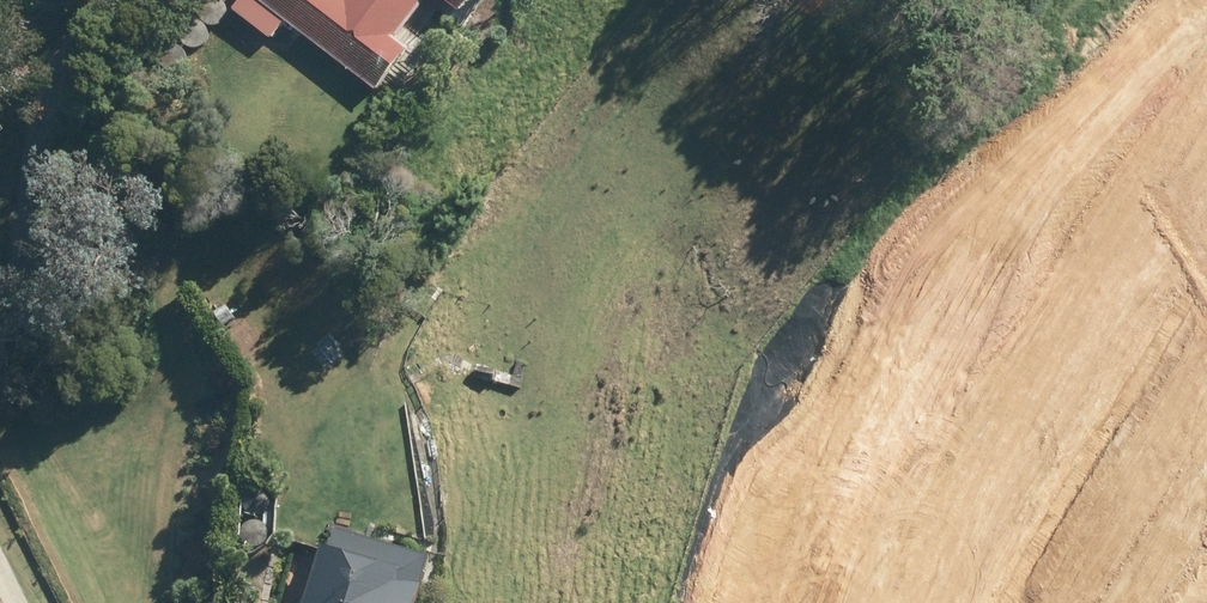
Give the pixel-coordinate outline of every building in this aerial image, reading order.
[(207,20),(211,22),(216,22),(220,21),(224,18),(227,15),(228,10),(228,6),(226,2),(225,0),(204,0),(203,0),(201,4),(200,9),(201,14),(204,18),(207,20)] [(374,91),(406,50),(393,40),(424,0),(255,0),(374,91)] [(455,13),(466,0),(438,0),(455,13)] [(182,42),(186,44),(190,46),(194,46),(199,45),(202,42),(205,39),(206,35),(206,30),(205,26),(202,22),(198,20),(194,19),(189,19),(185,21),(181,24),(179,29),(179,33),(180,38),(182,42)] [(160,66),(164,69),(168,71),(173,71),(177,70),(181,67),(183,64),(185,59),(184,55),(183,51),(180,47),(176,45),(172,44),(167,44),(163,46),(160,49),(158,53),(157,58),(158,63),(160,66)] [(230,322),(221,309),(210,316),(218,329),(230,322)] [(493,371),(474,368),(472,379),(491,382),(493,371)] [(244,509),(248,512),(252,514),(257,514),(261,513),(265,510),(267,507),(269,502),(269,498),(267,494),(264,490),(260,488),(256,487),(252,487),(247,489),(244,492),(242,496),(241,501),(242,506),(244,509)] [(245,542),(248,545),(252,546),(257,546),(261,545),(265,543),(267,539),(269,535),(269,530),(267,526),(264,523),(261,520),(256,519),(252,520),(247,521),(244,525),(242,529),(241,533),(242,538),(245,542)] [(414,594),(390,587),(394,575),(314,551),(298,602),(412,602),(414,594)]
